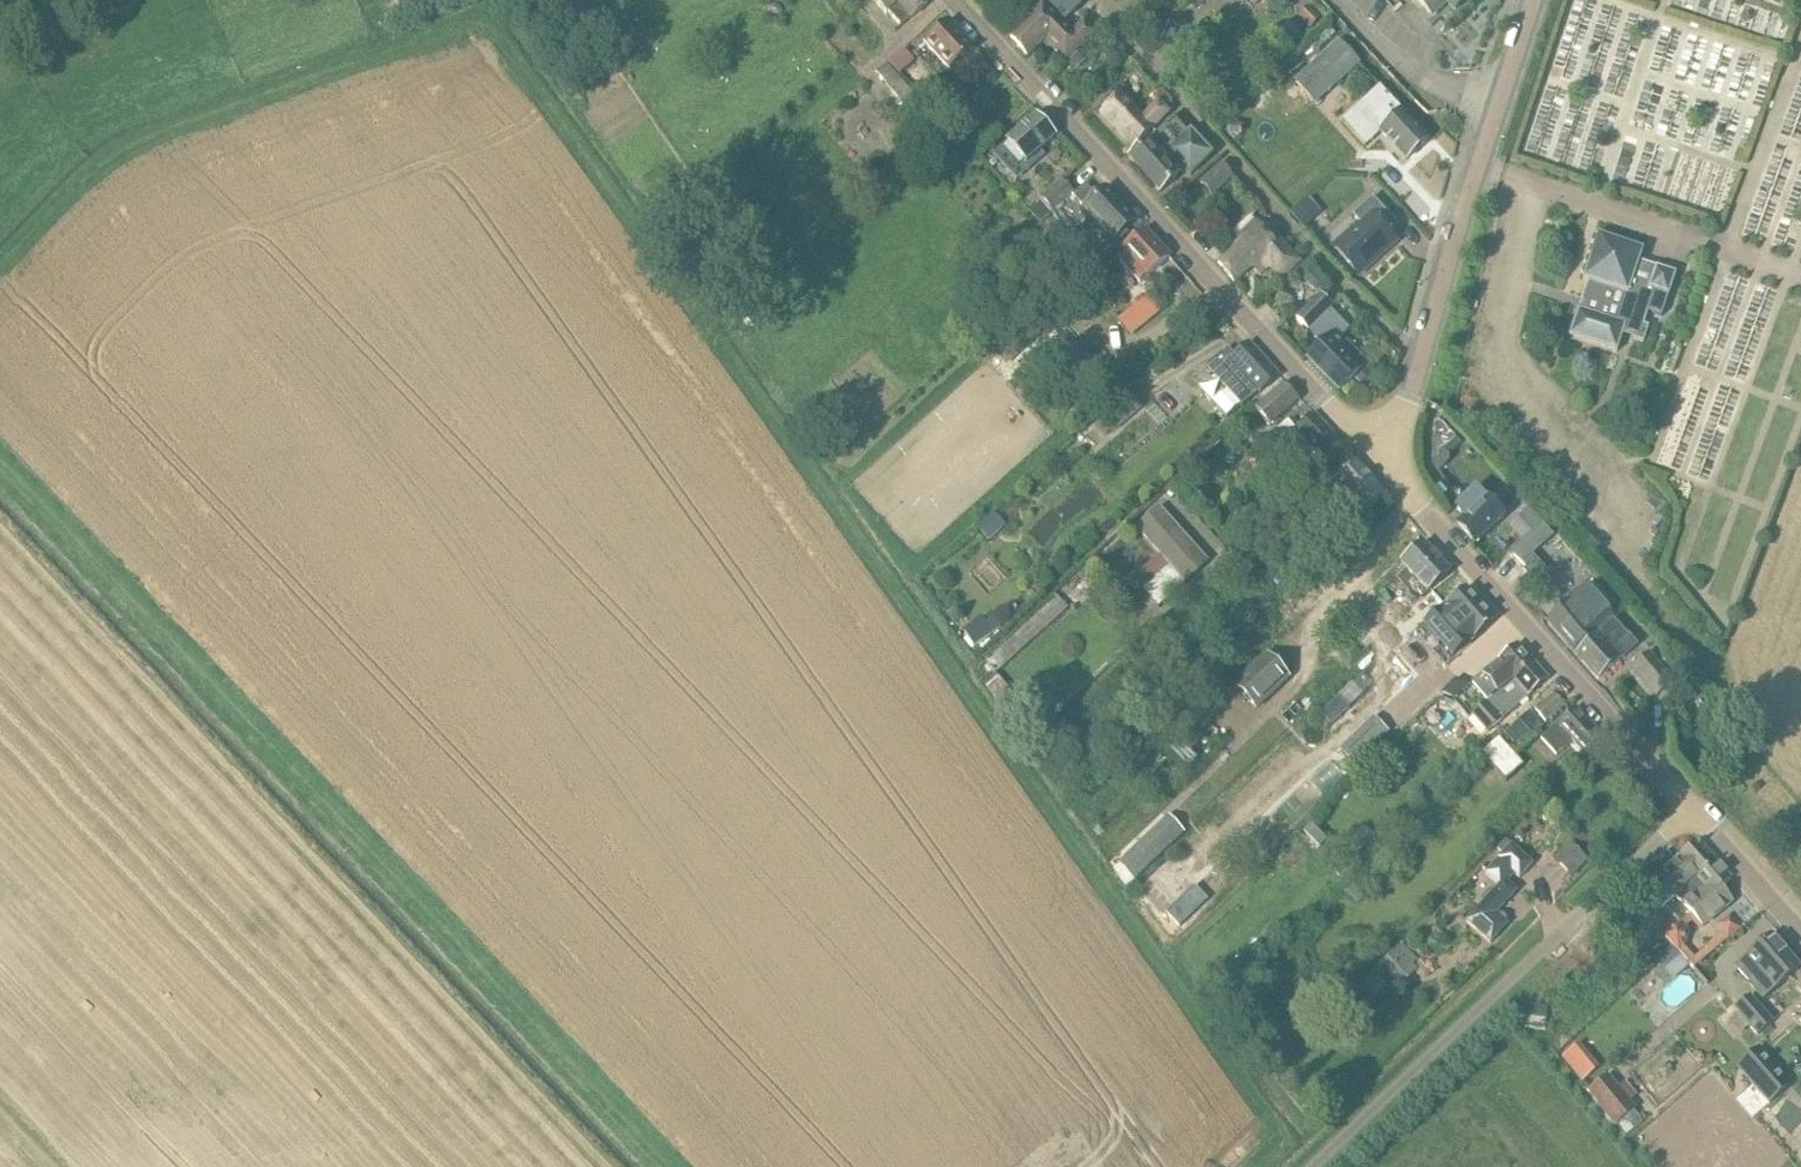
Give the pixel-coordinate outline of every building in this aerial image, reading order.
[(418,11),(446,0),(413,0),(418,11)] [(900,27),(911,18),(929,2),(927,0),(875,0),(888,15),(900,27)] [(1024,23),(1011,36),(1028,55),(1045,39),(1066,60),(1095,33),(1084,21),(1074,31),(1052,7),(1060,0),(1049,0),(1024,23)] [(1432,15),(1448,1),(1455,9),(1465,0),(1418,0),(1432,15)] [(768,9),(768,11),(769,14),(770,15),(771,17),(774,18),(776,18),(779,17),(780,15),(782,14),(782,12),(782,9),(781,7),(779,5),(777,4),(775,3),(773,4),(771,5),(769,7),(768,9)] [(1311,10),(1300,19),(1311,31),(1322,22),(1311,10)] [(546,20),(532,25),(537,39),(552,33),(546,20)] [(950,20),(929,39),(915,52),(935,74),(944,66),(950,73),(976,49),(950,20)] [(1339,45),(1297,84),(1317,105),(1359,65),(1339,45)] [(704,48),(697,53),(703,59),(709,54),(704,48)] [(915,61),(905,50),(890,63),(900,74),(915,61)] [(1078,51),(1067,62),(1075,71),(1086,60),(1078,51)] [(889,64),(879,73),(902,100),(913,91),(889,64)] [(1380,86),(1342,121),(1366,147),(1382,133),(1390,142),(1407,160),(1429,139),(1413,121),(1384,90),(1380,86)] [(1121,93),(1118,96),(1101,113),(1135,147),(1171,112),(1160,100),(1144,116),(1121,93)] [(1037,115),(1019,131),(1008,142),(1027,163),(1056,136),(1037,115)] [(1191,175),(1209,159),(1214,154),(1191,129),(1187,132),(1174,118),(1130,158),(1160,192),(1185,169),(1191,175)] [(1221,165),(1203,182),(1214,193),(1232,176),(1221,165)] [(1063,184),(1043,202),(1037,207),(1048,219),(1074,197),(1063,184)] [(1074,197),(1085,209),(1089,205),(1097,198),(1086,185),(1074,197)] [(1102,219),(1096,225),(1081,238),(1100,260),(1117,244),(1113,240),(1135,219),(1107,189),(1089,205),(1102,219)] [(1359,222),(1331,248),(1357,277),(1397,241),(1390,232),(1384,226),(1392,218),(1374,198),(1354,217),(1359,222)] [(1310,199),(1292,214),(1300,224),(1318,209),(1310,199)] [(1259,221),(1238,238),(1242,243),(1219,262),(1235,281),(1254,265),(1262,274),(1271,266),(1282,280),(1303,263),(1277,232),(1272,236),(1259,221)] [(1170,256),(1145,229),(1125,248),(1130,254),(1122,261),(1141,281),(1149,273),(1150,274),(1170,256)] [(1569,336),(1592,343),(1617,352),(1622,335),(1643,342),(1648,327),(1643,326),(1654,292),(1669,296),(1676,274),(1639,261),(1643,249),(1598,234),(1583,280),(1593,283),(1583,310),(1578,308),(1569,336)] [(704,256),(696,262),(703,270),(710,263),(704,256)] [(740,286),(724,294),(729,304),(745,296),(740,286)] [(1055,286),(1041,299),(1050,309),(1064,295),(1055,286)] [(1149,293),(1118,320),(1132,336),(1164,309),(1149,293)] [(1326,341),(1320,347),(1309,358),(1340,389),(1354,376),(1364,386),(1375,375),(1339,339),(1349,329),(1329,308),(1331,306),(1320,295),(1297,318),(1307,329),(1311,325),(1326,341)] [(988,348),(1006,368),(1046,331),(1029,311),(988,348)] [(1208,369),(1194,381),(1211,400),(1227,419),(1241,407),(1242,408),(1262,390),(1262,391),(1279,376),(1278,375),(1250,343),(1233,358),(1231,359),(1225,353),(1229,349),(1228,348),(1211,362),(1206,367),(1208,369)] [(1286,385),(1259,410),(1273,426),(1300,401),(1286,385)] [(1115,432),(1134,416),(1143,409),(1130,394),(1127,396),(1121,389),(1097,409),(1115,432)] [(1272,438),(1265,444),(1276,456),(1287,467),(1288,466),(1304,483),(1313,475),(1313,476),(1327,464),(1323,460),(1342,443),(1341,443),(1314,413),(1296,430),(1289,422),(1275,434),(1276,434),(1272,438)] [(1337,504),(1353,523),(1386,494),(1356,460),(1336,478),(1349,493),(1337,504)] [(1469,495),(1456,507),(1465,517),(1458,523),(1475,542),(1490,528),(1504,516),(1495,507),(1487,497),(1478,487),(1469,495)] [(1533,503),(1531,505),(1509,525),(1523,541),(1543,524),(1547,520),(1533,503)] [(1139,528),(1163,555),(1135,579),(1149,595),(1159,606),(1186,582),(1185,581),(1207,561),(1191,543),(1160,509),(1139,528)] [(1511,551),(1508,554),(1534,582),(1538,579),(1548,570),(1534,555),(1554,536),(1543,524),(1523,541),(1511,551)] [(1402,564),(1428,592),(1451,571),(1424,543),(1402,564)] [(1552,617),(1548,620),(1554,627),(1574,650),(1596,631),(1613,616),(1589,587),(1582,593),(1571,602),(1570,601),(1552,617)] [(1127,596),(1116,588),(1106,603),(1117,611),(1127,596)] [(1497,621),(1466,588),(1445,607),(1415,634),(1445,668),(1475,641),(1497,621)] [(1069,609),(1059,598),(988,663),(998,673),(1069,609)] [(981,617),(962,631),(974,647),(1002,626),(992,614),(983,620),(981,617)] [(1598,678),(1621,659),(1612,649),(1627,635),(1613,619),(1575,652),(1598,678)] [(1285,631),(1275,620),(1241,652),(1251,664),(1285,631)] [(1484,675),(1471,685),(1487,703),(1500,693),(1498,691),(1533,661),(1519,645),(1518,645),(1500,660),(1498,663),(1491,669),(1484,675)] [(1635,664),(1631,667),(1656,697),(1657,696),(1675,681),(1650,651),(1635,664)] [(1267,653),(1233,686),(1257,711),(1291,678),(1267,653)] [(1487,703),(1472,716),(1486,733),(1526,698),(1530,694),(1548,678),(1533,661),(1498,691),(1500,693),(1487,703)] [(1000,679),(987,689),(1000,704),(998,705),(1027,737),(1040,727),(1000,679)] [(1687,681),(1680,688),(1693,702),(1700,696),(1687,681)] [(1556,691),(1536,708),(1548,720),(1567,703),(1556,691)] [(1345,702),(1339,696),(1320,714),(1331,726),(1350,708),(1345,702)] [(1607,740),(1577,708),(1577,707),(1558,724),(1560,726),(1542,741),(1557,758),(1576,743),(1588,757),(1607,740)] [(1420,720),(1410,730),(1417,737),(1427,726),(1420,720)] [(1380,724),(1368,735),(1376,744),(1388,733),(1380,724)] [(1193,725),(1180,738),(1191,748),(1192,750),(1205,737),(1193,725)] [(1341,740),(1313,768),(1314,769),(1329,786),(1331,788),(1346,774),(1360,760),(1375,745),(1357,725),(1341,740)] [(1500,739),(1483,754),(1508,781),(1524,767),(1500,739)] [(1153,766),(1132,786),(1139,794),(1160,774),(1153,766)] [(1169,814),(1118,864),(1132,878),(1133,879),(1135,881),(1186,832),(1185,831),(1183,829),(1169,814)] [(1791,825),(1800,836),(1800,816),(1791,825)] [(1311,823),(1303,831),(1319,847),(1327,839),(1311,823)] [(1364,826),(1349,841),(1359,851),(1374,836),(1364,826)] [(1569,840),(1553,858),(1573,876),(1589,858),(1569,840)] [(1699,841),(1675,860),(1667,850),(1637,880),(1663,909),(1677,896),(1684,904),(1691,899),(1682,890),(1717,861),(1699,841)] [(1189,843),(1177,853),(1185,862),(1197,852),(1189,843)] [(1467,921),(1473,926),(1491,942),(1507,924),(1495,914),(1516,891),(1505,880),(1512,872),(1519,878),(1531,863),(1511,845),(1486,873),(1499,886),(1467,921)] [(1700,930),(1704,926),(1733,901),(1724,891),(1721,893),(1718,889),(1731,878),(1717,861),(1682,890),(1691,899),(1684,904),(1692,913),(1665,936),(1693,969),(1700,964),(1685,946),(1690,930),(1687,926),(1692,921),(1700,930)] [(1730,912),(1716,924),(1728,939),(1742,927),(1730,912)] [(1438,928),(1431,936),(1438,941),(1444,934),(1438,928)] [(1773,935),(1755,951),(1736,968),(1764,999),(1782,982),(1800,966),(1773,935)] [(1380,966),(1376,971),(1383,977),(1386,974),(1400,987),(1419,967),(1414,963),(1418,959),(1403,942),(1379,964),(1380,966)] [(1689,964),(1687,962),(1672,945),(1662,955),(1655,960),(1672,979),(1689,964)] [(1374,973),(1361,987),(1355,994),(1362,999),(1368,993),(1380,979),(1374,973)] [(1736,1009),(1758,1035),(1761,1032),(1770,1024),(1773,1022),(1750,997),(1736,1009)] [(1528,1002),(1524,1028),(1545,1032),(1548,1005),(1528,1002)] [(1770,1024),(1761,1032),(1765,1037),(1774,1030),(1770,1024)] [(1759,1047),(1736,1067),(1770,1105),(1793,1084),(1759,1047)] [(1667,1062),(1658,1069),(1665,1078),(1674,1071),(1667,1062)] [(1589,1092),(1617,1125),(1635,1109),(1607,1076),(1589,1092)]
